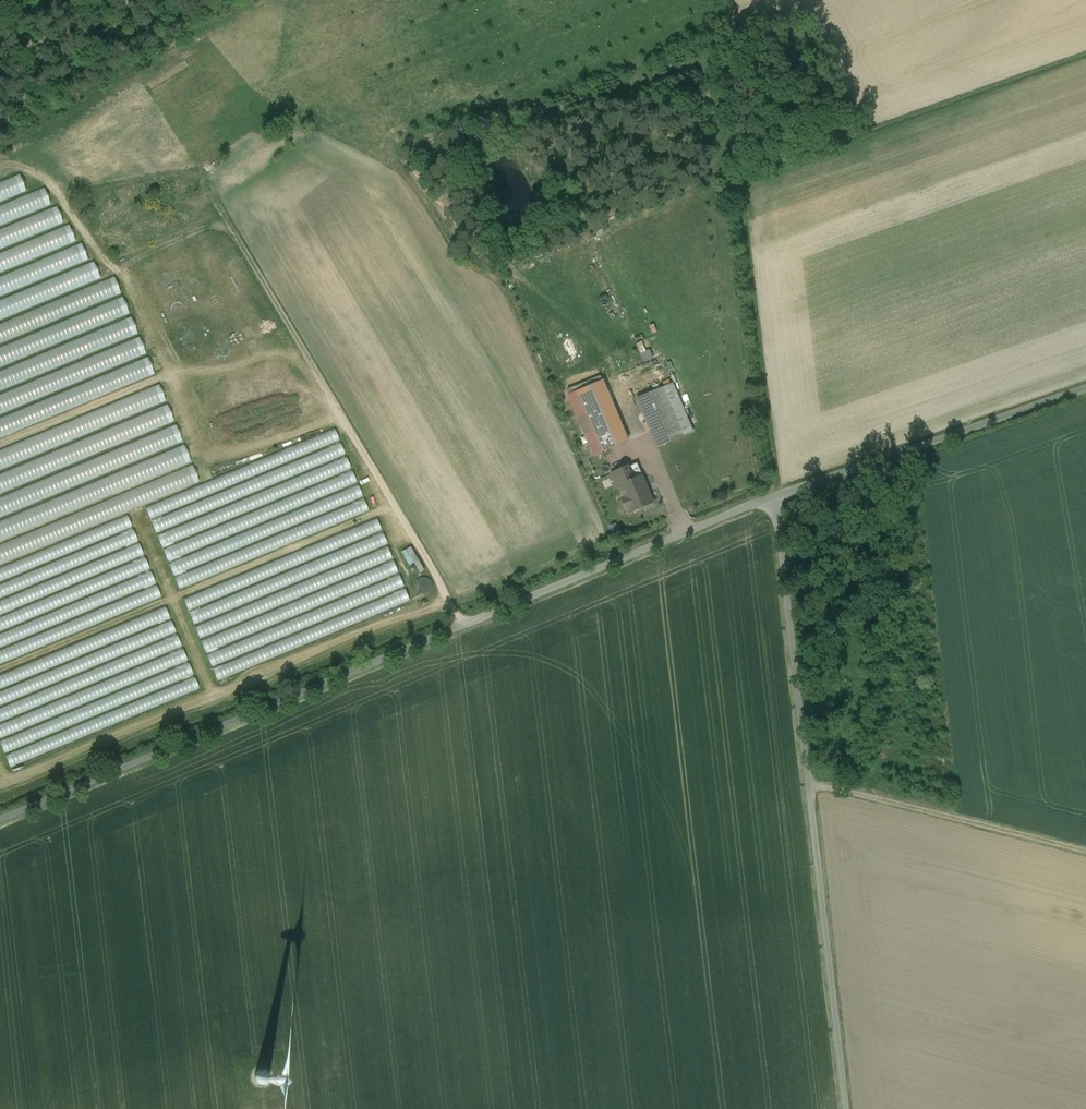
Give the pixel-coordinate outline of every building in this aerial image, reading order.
[(27,192),(21,175),(0,183),(0,203),(27,192)] [(53,208),(46,190),(0,207),(0,228),(53,208)] [(90,263),(84,246),(0,277),(0,297),(90,263)] [(0,323),(0,343),(123,296),(116,279),(0,323)] [(132,316),(125,299),(0,346),(0,366),(132,316)] [(140,336),(133,319),(0,370),(0,390),(140,336)] [(148,356),(141,339),(0,393),(0,413),(148,356)] [(643,341),(638,343),(645,362),(655,358),(651,349),(647,351),(643,341)] [(0,416),(0,436),(157,377),(150,360),(0,416)] [(571,393),(592,455),(630,442),(608,380),(571,393)] [(673,383),(637,398),(658,447),(693,432),(673,383)] [(168,404),(161,387),(0,448),(0,468),(168,404)] [(0,494),(0,514),(185,444),(178,427),(0,494)] [(149,516),(182,594),(375,514),(343,436),(149,516)] [(638,463),(628,467),(633,480),(642,476),(642,477),(644,477),(638,463)] [(633,480),(628,467),(613,474),(618,487),(621,486),(626,498),(623,499),(628,510),(631,509),(632,512),(653,503),(642,477),(642,476),(633,480)] [(168,600),(136,521),(0,577),(0,669),(168,600)] [(186,604),(219,683),(412,603),(380,524),(186,604)] [(11,769),(205,689),(172,611),(0,682),(0,742),(11,769)]
